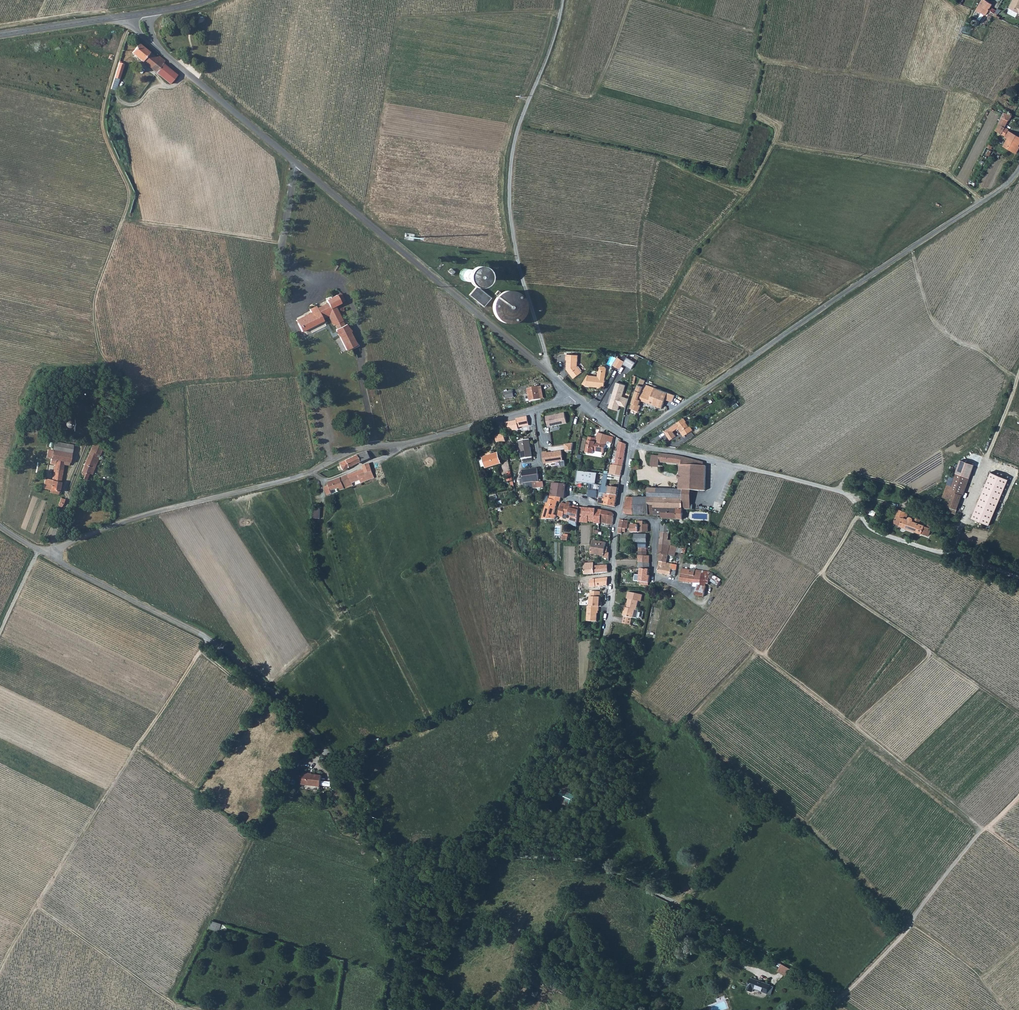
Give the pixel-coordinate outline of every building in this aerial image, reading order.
[(976,10),(981,14),(982,13),(986,16),(992,4),(985,0),(982,0),(976,10)] [(1010,9),(1018,13),(1018,0),(1014,0),(1010,9)] [(139,43),(131,53),(170,84),(178,74),(163,63),(165,60),(158,55),(156,57),(139,43)] [(119,62),(111,89),(116,90),(124,64),(121,63),(121,62),(119,61),(119,62)] [(1017,154),(1018,150),(1018,146),(1018,136),(1008,131),(1009,129),(1006,128),(1013,115),(1004,113),(998,124),(995,130),(1002,135),(1002,134),(1005,136),(1004,137),(1008,139),(1003,146),(1017,154)] [(970,180),(974,181),(981,168),(977,166),(970,180)] [(472,285),(475,274),(466,272),(467,267),(462,266),(460,275),(459,275),(458,282),(472,285)] [(468,295),(483,308),(491,298),(476,285),(468,295)] [(517,322),(518,321),(519,320),(521,318),(522,317),(523,316),(524,314),(524,313),(525,311),(525,309),(525,308),(525,306),(525,304),(525,302),(524,301),(523,299),(523,298),(521,296),(520,295),(519,294),(518,293),(516,292),(514,291),(513,291),(511,291),(509,290),(507,290),(506,291),(504,291),(502,292),(501,292),(499,293),(498,295),(497,296),(495,297),(494,299),(494,300),(493,302),(493,304),(492,306),(492,307),(492,309),(493,311),(493,313),(494,314),(495,316),(496,317),(497,319),(499,320),(500,321),(502,322),(503,323),(505,323),(507,323),(508,324),(510,323),(512,323),(513,323),(515,322),(517,322)] [(339,336),(346,350),(357,345),(351,331),(352,331),(348,327),(347,324),(345,325),(342,321),(343,320),(336,306),(345,301),(341,293),(325,300),(327,303),(317,308),(316,306),(309,309),(311,312),(296,320),(301,332),(324,321),(323,319),(328,316),(329,318),(332,324),(333,325),(333,326),(334,325),(336,329),(335,330),(335,332),(337,335),(339,336)] [(577,366),(578,355),(566,354),(566,360),(567,360),(566,369),(574,379),(582,372),(577,366)] [(618,358),(613,365),(620,370),(625,362),(618,358)] [(624,364),(632,369),(637,363),(628,358),(624,364)] [(605,388),(606,375),(607,370),(606,367),(602,367),(600,368),(598,377),(590,376),(589,375),(583,384),(586,386),(605,388)] [(626,385),(617,382),(608,408),(618,411),(620,406),(625,408),(628,399),(622,397),(626,385)] [(641,400),(652,404),(658,389),(645,384),(644,387),(638,385),(636,390),(633,401),(630,408),(638,411),(640,405),(639,405),(641,400)] [(540,399),(538,387),(527,389),(530,401),(540,399)] [(662,408),(666,399),(668,393),(658,389),(652,404),(662,408)] [(514,397),(513,390),(504,392),(506,399),(514,397)] [(675,396),(668,393),(666,399),(672,402),(674,398),(675,396)] [(546,417),(548,427),(564,424),(563,413),(546,417)] [(528,416),(517,418),(517,420),(506,422),(507,428),(512,427),(512,430),(519,429),(519,427),(529,425),(528,416)] [(679,430),(684,437),(693,430),(685,418),(669,428),(665,431),(671,440),(676,437),(672,432),(679,427),(680,429),(679,430)] [(604,453),(605,448),(604,447),(604,444),(607,445),(608,442),(609,436),(598,433),(596,439),(594,445),(593,451),(592,454),(593,454),(594,451),(604,453)] [(104,435),(100,443),(107,446),(110,437),(104,435)] [(588,437),(586,453),(592,454),(593,451),(594,445),(596,439),(588,437)] [(519,443),(521,450),(523,459),(533,457),(530,439),(519,442),(519,443)] [(50,490),(49,493),(58,495),(64,465),(69,466),(73,444),(54,441),(52,450),(48,449),(46,458),(51,459),(50,464),(54,465),(52,480),(44,478),(42,488),(50,490)] [(626,444),(620,441),(617,452),(625,453),(626,444)] [(84,476),(83,479),(86,480),(89,474),(92,475),(98,459),(99,459),(99,456),(102,449),(100,447),(101,444),(95,442),(94,445),(92,444),(81,471),(82,472),(81,475),(84,476)] [(35,446),(32,462),(44,464),(47,449),(35,446)] [(338,463),(342,470),(359,462),(369,458),(366,451),(356,454),(338,463)] [(548,452),(543,453),(545,464),(564,461),(563,451),(548,453),(548,452)] [(625,453),(617,452),(615,462),(613,462),(613,464),(614,464),(623,466),(625,453)] [(659,462),(680,465),(703,465),(704,462),(695,460),(675,455),(669,454),(664,453),(658,453),(658,455),(659,455),(659,462)] [(502,465),(499,454),(483,458),(485,469),(502,465)] [(659,462),(659,455),(658,455),(652,455),(651,467),(659,468),(659,462)] [(950,491),(962,495),(963,496),(975,465),(961,460),(957,473),(955,477),(950,491)] [(349,475),(352,483),(360,480),(361,483),(375,478),(370,464),(363,466),(364,469),(349,475)] [(614,464),(612,474),(621,476),(623,466),(614,464)] [(703,465),(680,465),(680,475),(678,475),(678,479),(679,479),(679,481),(706,483),(707,465),(703,465)] [(522,483),(532,481),(541,481),(538,468),(523,470),(524,475),(520,475),(522,483)] [(597,472),(578,470),(577,481),(596,484),(597,472)] [(1009,480),(992,472),(972,518),(989,525),(1009,480)] [(344,486),(345,489),(353,486),(352,483),(349,475),(341,478),(344,486)] [(944,497),(948,498),(950,491),(955,477),(951,476),(944,497)] [(340,491),(345,489),(344,486),(341,478),(328,482),(329,486),(324,488),(327,496),(333,494),(331,491),(339,488),(340,491)] [(609,489),(606,488),(607,480),(603,479),(602,485),(601,492),(605,493),(617,495),(618,488),(609,486),(609,489)] [(706,483),(679,481),(679,489),(648,488),(648,497),(683,499),(683,490),(692,490),(705,491),(706,483)] [(561,497),(565,497),(566,484),(553,483),(550,495),(551,496),(561,497)] [(692,490),(683,490),(683,499),(683,506),(683,509),(691,510),(692,490)] [(948,498),(942,514),(946,515),(947,511),(955,514),(962,495),(950,491),(948,498)] [(615,506),(617,495),(605,493),(605,497),(599,496),(598,501),(598,503),(607,505),(615,506)] [(544,509),(541,518),(545,517),(554,519),(556,515),(553,514),(558,500),(560,501),(561,497),(551,496),(550,498),(549,498),(547,502),(546,502),(544,509)] [(634,514),(634,497),(627,497),(624,512),(626,514),(634,514)] [(641,514),(649,513),(648,497),(634,497),(634,514),(641,515),(641,514)] [(662,509),(671,509),(683,509),(683,506),(683,499),(648,497),(649,513),(649,515),(662,516),(662,509)] [(566,504),(562,502),(560,505),(557,516),(562,517),(564,513),(570,515),(571,518),(571,521),(577,523),(577,522),(578,518),(579,514),(579,509),(579,507),(573,506),(573,507),(572,509),(570,508),(571,507),(570,507),(570,506),(571,503),(567,502),(566,504)] [(868,511),(867,512),(868,513),(869,514),(871,514),(875,516),(876,511),(872,510),(874,505),(871,503),(868,509),(868,510),(868,511)] [(578,518),(577,522),(588,523),(588,521),(588,515),(584,515),(584,508),(579,507),(579,509),(579,514),(578,518)] [(588,515),(588,521),(595,522),(595,517),(595,513),(596,509),(584,508),(584,515),(588,515)] [(683,509),(671,509),(662,509),(662,516),(662,518),(672,519),(682,519),(683,509)] [(608,519),(607,523),(613,524),(614,514),(612,512),(602,510),(601,517),(608,519)] [(899,510),(894,522),(900,524),(900,525),(907,528),(922,534),(923,533),(929,535),(933,525),(929,523),(927,527),(919,523),(920,520),(915,518),(914,520),(913,520),(912,518),(910,518),(909,518),(907,517),(908,515),(906,512),(899,510)] [(618,531),(622,532),(625,532),(625,528),(627,528),(628,520),(620,520),(619,527),(618,531)] [(631,524),(630,532),(634,532),(648,532),(647,524),(649,523),(648,521),(638,521),(638,524),(631,524)] [(659,543),(672,545),(673,544),(671,543),(671,540),(668,540),(669,533),(670,525),(661,523),(659,543)] [(608,559),(609,552),(604,552),(606,543),(593,541),(591,554),(603,556),(603,558),(608,559)] [(682,546),(672,545),(659,543),(658,553),(660,554),(668,555),(672,555),(675,555),(675,551),(681,552),(682,546)] [(666,562),(667,560),(668,555),(660,554),(658,559),(659,561),(666,562)] [(668,562),(666,562),(659,561),(657,573),(670,575),(670,574),(675,575),(676,569),(671,568),(672,564),(668,563),(668,562)] [(603,573),(608,572),(607,565),(584,566),(584,574),(603,573)] [(640,569),(639,584),(644,585),(644,582),(648,582),(649,582),(650,576),(648,576),(648,569),(640,569)] [(679,580),(681,581),(693,583),(700,582),(701,573),(689,571),(689,569),(686,569),(681,569),(679,580)] [(608,577),(594,579),(595,586),(607,585),(608,577)] [(697,584),(695,594),(701,595),(704,586),(704,585),(697,584)] [(598,607),(600,607),(601,603),(599,602),(600,592),(593,591),(593,592),(590,592),(589,606),(598,607)] [(641,594),(627,592),(626,598),(627,599),(626,606),(626,607),(624,607),(622,623),(630,625),(632,618),(633,618),(634,610),(636,610),(637,601),(640,601),(641,594)] [(597,611),(598,611),(598,607),(589,606),(587,606),(586,621),(596,622),(597,611)] [(303,773),(301,785),(321,787),(322,775),(313,774),(309,773),(308,774),(303,773)] [(561,804),(569,808),(572,800),(576,802),(578,797),(572,794),(575,785),(571,783),(569,786),(565,784),(558,800),(562,801),(561,804)] [(211,929),(227,934),(229,926),(213,922),(211,929)] [(792,970),(781,964),(777,971),(788,976),(792,970)] [(769,986),(751,978),(746,989),(751,992),(753,989),(765,994),(769,986)]
